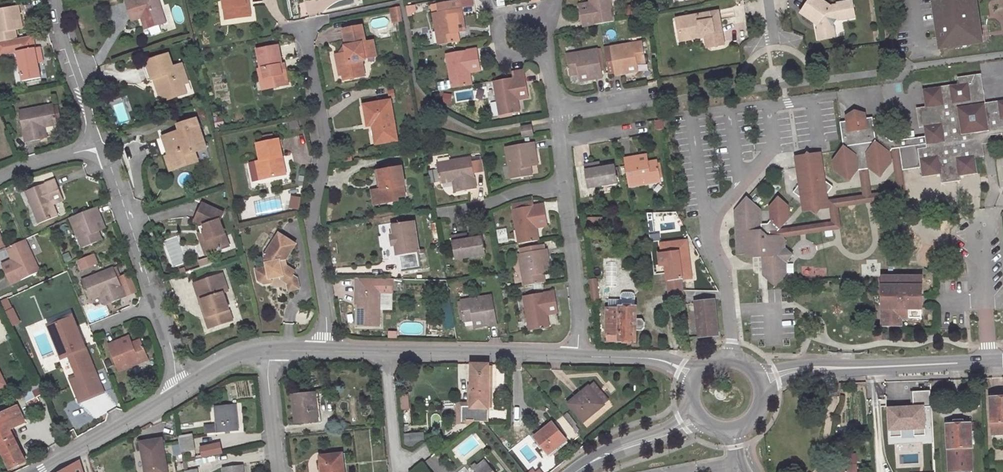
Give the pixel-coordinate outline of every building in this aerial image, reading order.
[(17,14),(15,0),(12,0),(0,2),(0,34),(12,32),(10,24),(9,16),(17,14)] [(139,16),(144,14),(148,27),(163,22),(156,0),(124,0),(130,19),(139,16)] [(247,16),(246,4),(243,5),(242,0),(221,0),(223,19),(247,16)] [(439,3),(441,12),(434,13),(439,45),(460,42),(459,32),(467,30),(462,0),(459,0),(439,3)] [(592,8),(591,0),(581,2),(582,10),(592,8)] [(591,0),(592,8),(582,10),(585,24),(616,19),(612,0),(591,0)] [(801,12),(817,23),(818,28),(815,28),(816,39),(833,36),(831,25),(836,18),(854,16),(851,0),(845,0),(837,1),(836,3),(828,4),(823,0),(809,0),(801,12)] [(972,45),(969,29),(985,26),(988,22),(985,21),(982,0),(941,0),(945,26),(942,26),(944,32),(945,33),(948,48),(972,45)] [(432,4),(434,13),(441,12),(439,3),(432,4)] [(414,5),(405,6),(406,14),(415,13),(414,5)] [(390,23),(402,22),(401,7),(389,8),(390,23)] [(675,16),(678,30),(682,33),(696,31),(702,35),(707,34),(709,46),(723,44),(718,9),(675,16)] [(9,16),(10,24),(18,22),(17,14),(9,16)] [(144,14),(139,16),(143,28),(148,27),(144,14)] [(150,35),(160,33),(158,26),(148,28),(150,35)] [(359,26),(341,30),(344,46),(342,47),(339,52),(340,54),(333,55),(337,76),(341,75),(342,80),(355,77),(354,71),(357,70),(356,61),(358,58),(362,60),(366,53),(372,51),(370,42),(362,43),(359,26)] [(969,29),(972,45),(988,42),(985,26),(969,29)] [(0,34),(0,48),(13,46),(31,43),(29,28),(12,32),(0,34)] [(679,39),(702,35),(696,31),(682,33),(678,30),(679,39)] [(630,64),(638,63),(648,62),(646,41),(605,46),(609,70),(616,70),(616,73),(630,72),(630,64)] [(32,52),(38,51),(36,42),(31,43),(13,46),(19,75),(36,72),(33,57),(32,52)] [(285,86),(282,70),(278,71),(277,65),(278,64),(275,45),(254,49),(258,68),(255,69),(257,80),(262,79),(264,89),(285,86)] [(568,72),(577,71),(587,70),(588,77),(602,76),(599,46),(566,50),(568,72)] [(148,76),(153,75),(157,73),(164,94),(170,92),(171,95),(187,90),(173,48),(141,58),(148,76)] [(469,65),(479,63),(477,49),(445,54),(449,80),(451,88),(472,85),(470,72),(469,65)] [(373,58),(372,51),(366,53),(362,60),(373,58)] [(362,76),(358,58),(356,61),(357,70),(354,71),(355,77),(362,76)] [(480,70),(479,63),(469,65),(470,72),(480,70)] [(639,71),(638,63),(630,64),(630,72),(639,71)] [(514,93),(525,91),(522,70),(510,72),(511,79),(491,82),(496,116),(516,113),(514,100),(514,93)] [(579,78),(588,77),(587,70),(577,71),(579,78)] [(153,75),(161,98),(171,95),(170,92),(164,94),(157,73),(153,75)] [(889,140),(871,127),(869,116),(837,121),(841,146),(831,160),(832,171),(847,181),(855,170),(867,168),(878,176),(889,161),(887,151),(889,148),(904,146),(908,169),(918,167),(919,176),(937,174),(938,183),(957,180),(957,176),(977,173),(975,157),(983,156),(981,140),(990,139),(989,135),(1002,133),(1002,136),(1002,100),(984,102),(980,74),(955,77),(956,83),(921,88),(923,106),(914,107),(917,128),(922,127),(923,135),(889,140)] [(451,88),(449,80),(436,82),(438,90),(451,88)] [(526,98),(525,91),(514,93),(514,100),(526,98)] [(21,136),(36,134),(34,123),(42,121),(54,119),(53,117),(58,116),(55,100),(51,101),(50,99),(16,105),(21,136)] [(387,100),(361,105),(364,125),(370,123),(374,144),(395,140),(387,100)] [(112,106),(118,125),(132,121),(126,101),(112,106)] [(177,130),(159,136),(164,151),(165,156),(170,155),(175,168),(195,162),(192,152),(203,148),(193,117),(174,124),(177,130)] [(44,133),(42,121),(34,123),(36,134),(44,133)] [(521,138),(533,136),(531,124),(520,126),(521,138)] [(164,151),(159,136),(151,138),(157,153),(164,151)] [(278,157),(275,139),(253,143),(257,161),(253,162),(257,180),(278,175),(274,158),(278,157)] [(527,160),(535,158),(532,144),(503,148),(508,180),(530,177),(529,168),(527,160)] [(295,165),(310,163),(308,149),(293,152),(295,165)] [(804,155),(793,157),(797,184),(791,192),(799,198),(814,209),(824,194),(830,186),(822,180),(818,153),(807,154),(805,152),(804,155)] [(639,163),(647,162),(645,154),(637,155),(639,163)] [(170,155),(165,156),(162,157),(166,171),(175,168),(170,155)] [(656,160),(647,162),(639,163),(637,155),(623,158),(628,187),(660,181),(656,160)] [(438,184),(450,182),(457,181),(460,192),(475,189),(469,158),(435,164),(438,184)] [(536,167),(535,158),(527,160),(529,168),(536,167)] [(257,180),(253,162),(246,163),(249,181),(257,180)] [(593,170),(592,164),(582,166),(587,189),(616,184),(612,166),(598,168),(593,170)] [(380,189),(376,189),(378,204),(393,201),(393,198),(403,196),(401,186),(403,185),(399,166),(375,171),(377,183),(379,183),(380,189)] [(51,212),(47,201),(44,194),(54,190),(49,176),(19,188),(31,219),(51,212)] [(457,181),(450,182),(452,193),(460,192),(457,181)] [(371,205),(378,204),(376,189),(368,191),(371,205)] [(57,197),(54,190),(44,194),(47,201),(57,197)] [(814,209),(826,207),(824,194),(814,209)] [(298,197),(289,195),(287,207),(296,209),(298,197)] [(766,223),(759,224),(758,210),(746,199),(734,212),(734,217),(737,220),(734,223),(736,253),(743,252),(748,256),(761,255),(762,274),(773,285),(785,272),(784,262),(776,256),(784,248),(783,240),(778,236),(769,237),(769,232),(775,231),(786,218),(785,205),(776,197),(768,206),(769,220),(766,223)] [(814,209),(799,198),(801,211),(814,209)] [(510,202),(510,207),(532,203),(531,199),(510,202)] [(537,237),(535,226),(534,218),(544,216),(542,202),(532,203),(510,207),(516,242),(537,237)] [(200,242),(205,255),(224,247),(216,223),(219,215),(197,204),(189,221),(200,226),(201,231),(197,233),(193,235),(196,243),(200,242)] [(96,238),(93,228),(90,221),(97,218),(92,205),(65,216),(76,246),(96,238)] [(534,218),(535,226),(545,224),(544,216),(534,218)] [(601,217),(585,217),(585,227),(601,227),(601,217)] [(99,225),(97,218),(90,221),(93,228),(99,225)] [(392,235),(393,245),(398,244),(400,254),(403,272),(420,269),(412,222),(395,224),(397,234),(392,235)] [(459,237),(458,232),(450,233),(453,256),(482,251),(479,234),(465,236),(459,237)] [(289,245),(273,235),(260,256),(262,268),(251,271),(253,280),(257,280),(258,283),(266,282),(265,279),(275,277),(276,280),(281,279),(282,283),(291,281),(290,272),(281,267),(279,267),(278,263),(278,260),(280,261),(289,245)] [(684,238),(673,239),(674,248),(677,248),(687,263),(684,238)] [(1,247),(6,258),(0,261),(0,271),(6,283),(34,270),(21,239),(1,247)] [(681,298),(680,289),(679,277),(688,276),(687,263),(677,248),(674,248),(673,239),(658,241),(659,251),(661,250),(665,250),(667,263),(663,263),(667,300),(681,298)] [(530,248),(522,250),(519,250),(524,283),(545,280),(544,270),(543,262),(550,261),(548,246),(545,246),(545,241),(529,244),(530,248)] [(200,242),(196,243),(201,256),(205,255),(200,242)] [(91,261),(88,253),(73,259),(76,267),(91,261)] [(543,262),(544,270),(551,268),(550,261),(543,262)] [(85,296),(97,292),(104,289),(108,299),(121,293),(109,265),(78,277),(85,296)] [(124,272),(116,275),(123,291),(131,288),(124,272)] [(219,312),(223,310),(218,293),(223,292),(217,274),(189,283),(198,312),(200,312),(205,324),(202,325),(204,328),(222,322),(219,312)] [(919,277),(884,277),(879,277),(880,328),(900,329),(899,320),(920,319),(920,307),(916,307),(915,298),(920,298),(919,277)] [(356,292),(356,305),(355,327),(376,327),(377,291),(370,291),(370,279),(352,279),(352,292),(356,292)] [(102,302),(108,299),(104,289),(97,292),(102,302)] [(543,304),(554,302),(552,289),(521,293),(526,327),(547,323),(545,312),(543,304)] [(461,318),(470,317),(478,316),(479,323),(494,320),(489,292),(457,298),(461,318)] [(380,296),(380,310),(391,309),(390,296),(380,296)] [(632,307),(632,296),(618,297),(618,302),(607,302),(607,308),(605,308),(605,339),(633,339),(633,329),(640,329),(643,326),(643,321),(640,318),(634,318),(634,307),(632,307)] [(9,297),(1,300),(10,327),(18,324),(9,297)] [(696,301),(699,333),(715,332),(713,300),(696,301)] [(556,310),(554,302),(543,304),(545,312),(556,310)] [(471,324),(479,323),(478,316),(470,317),(471,324)] [(68,317),(47,325),(59,355),(66,353),(76,376),(69,379),(77,399),(97,390),(68,317)] [(127,337),(119,340),(122,347),(130,344),(127,337)] [(122,347),(119,340),(105,345),(116,373),(147,360),(139,340),(130,344),(122,347)] [(40,361),(43,372),(55,370),(52,358),(40,361)] [(490,419),(492,367),(473,367),(473,406),(463,406),(463,419),(490,419)] [(28,397),(39,396),(38,386),(27,387),(28,397)] [(912,404),(887,405),(888,433),(899,433),(899,427),(912,426),(912,432),(923,432),(922,404),(929,403),(929,388),(911,388),(912,404)] [(590,390),(570,407),(585,426),(606,410),(590,390)] [(317,394),(295,395),(297,421),(319,419),(317,394)] [(990,395),(991,435),(1002,434),(1002,395),(990,395)] [(400,410),(408,409),(407,396),(399,397),(400,410)] [(236,403),(215,405),(218,431),(238,428),(236,403)] [(22,460),(7,427),(21,420),(13,404),(0,410),(0,456),(6,468),(22,460)] [(948,471),(968,470),(968,449),(970,448),(969,421),(945,422),(946,449),(947,449),(948,471)] [(565,441),(554,427),(535,442),(547,456),(565,441)] [(423,432),(403,434),(404,445),(423,444),(423,432)] [(143,439),(147,471),(170,471),(165,437),(143,439)] [(193,451),(192,439),(179,442),(180,453),(193,451)] [(200,447),(202,456),(222,452),(220,443),(200,447)] [(170,445),(171,457),(179,456),(177,444),(170,445)] [(92,458),(95,466),(104,463),(101,454),(92,458)] [(316,457),(317,471),(345,471),(344,455),(316,457)] [(189,465),(215,462),(214,457),(189,460),(189,465)] [(475,471),(482,471),(489,466),(484,460),(472,469),(475,471)] [(82,462),(65,471),(84,471),(82,462)]
